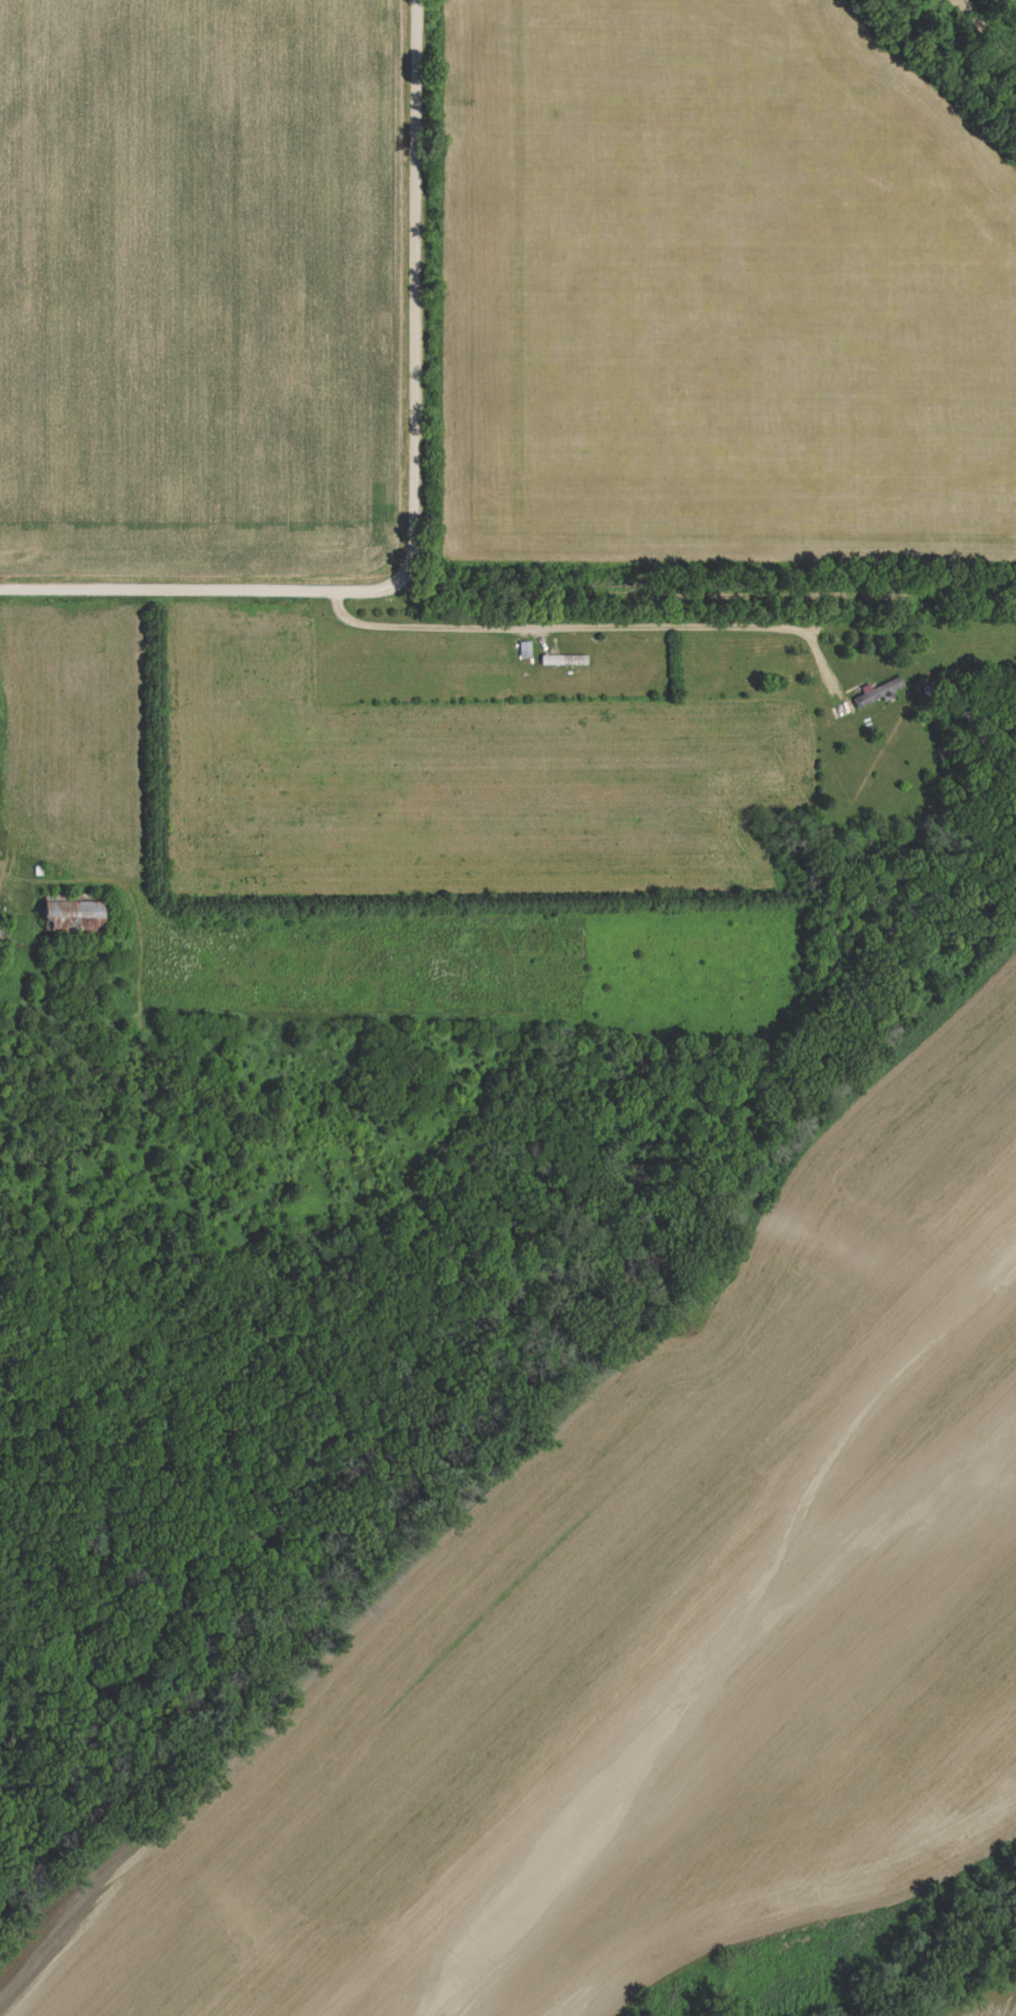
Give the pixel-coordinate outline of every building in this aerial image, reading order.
[(533,643),(522,644),(523,660),(534,659),(533,643)] [(566,666),(566,657),(544,658),(544,666),(566,666)] [(873,690),(872,687),(864,690),(867,696),(856,700),(860,711),(897,696),(896,692),(907,688),(903,678),(873,690)] [(53,930),(106,931),(106,904),(48,903),(48,925),(53,925),(53,930)]
